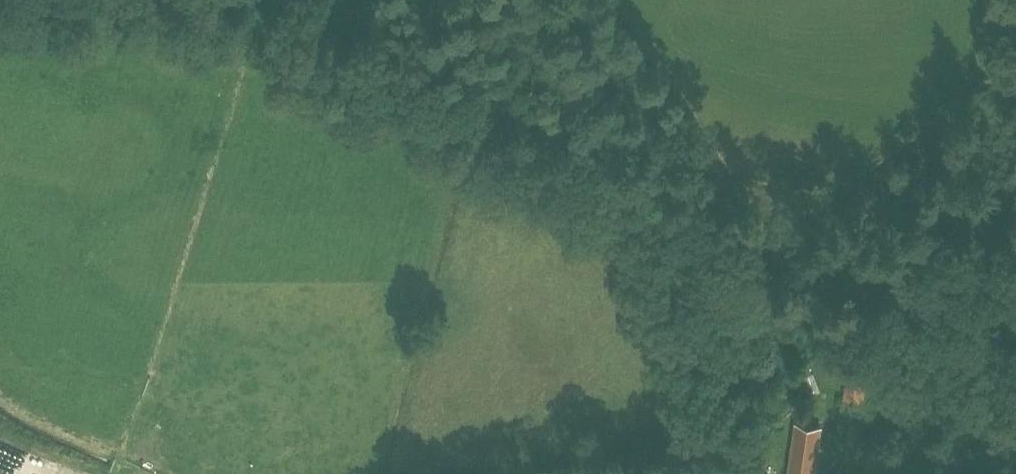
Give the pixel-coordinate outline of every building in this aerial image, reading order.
[(871,349),(852,346),(845,396),(865,398),(871,349)] [(789,473),(814,473),(821,426),(797,423),(789,473)] [(675,453),(659,451),(657,465),(673,467),(675,453)]
